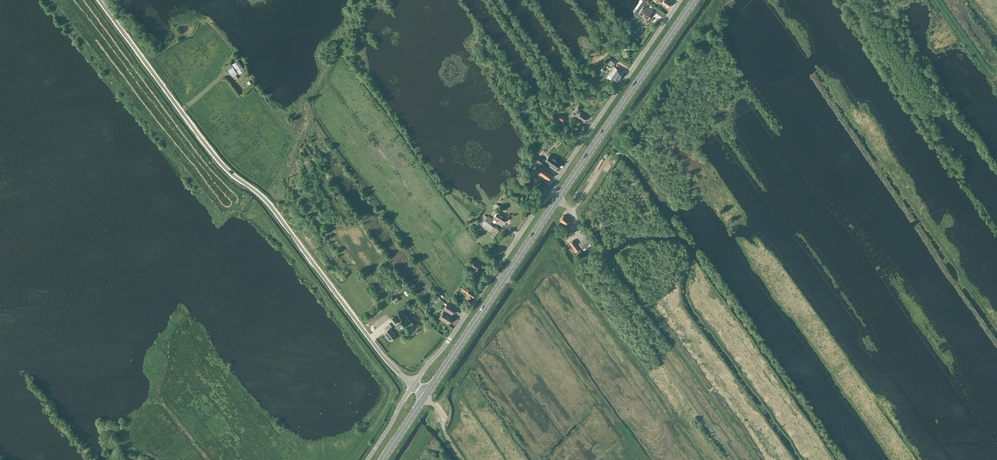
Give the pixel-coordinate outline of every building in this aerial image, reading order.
[(651,9),(653,6),(648,3),(648,2),(645,0),(642,0),(634,12),(643,19),(644,17),(647,18),(652,10),(651,9)] [(245,70),(238,60),(232,64),(239,74),(245,70)] [(233,77),(235,80),(238,78),(235,75),(237,73),(232,67),(228,70),(232,77),(233,77)] [(609,75),(617,81),(623,73),(615,67),(609,75)] [(584,121),(587,116),(580,111),(580,112),(579,111),(581,108),(578,106),(575,111),(578,114),(577,116),(584,121)] [(539,157),(537,160),(545,165),(547,162),(556,169),(560,163),(550,155),(545,161),(539,157)] [(537,160),(537,161),(535,163),(542,168),(539,173),(548,180),(552,174),(545,169),(546,168),(544,166),(545,165),(537,160)] [(497,212),(493,218),(496,220),(497,219),(503,223),(506,218),(500,214),(497,212)] [(567,218),(564,215),(560,220),(567,226),(572,220),(567,217),(567,218)] [(497,229),(489,223),(492,219),(488,216),(481,224),(493,234),(495,236),(499,230),(497,229)] [(578,243),(583,249),(591,243),(587,237),(578,243)] [(579,248),(574,240),(569,243),(575,251),(579,248)] [(482,265),(473,259),(468,266),(477,272),(482,265)] [(475,293),(469,289),(464,286),(461,290),(468,294),(466,297),(469,299),(471,296),(473,297),(475,293)] [(448,324),(453,318),(453,317),(450,315),(451,313),(452,314),(455,309),(446,303),(443,308),(444,308),(442,310),(443,311),(438,318),(448,324)] [(386,331),(384,332),(390,341),(397,336),(390,327),(392,326),(389,323),(384,328),(386,331)]
